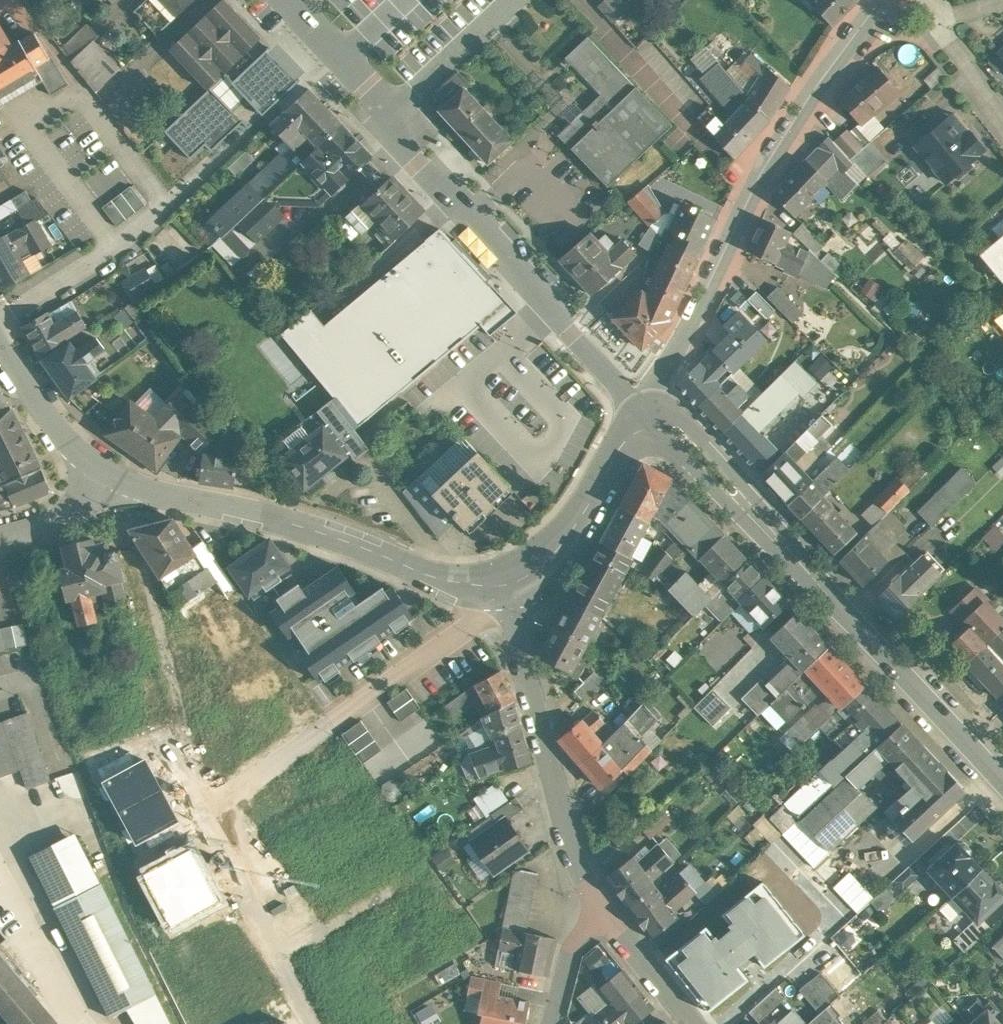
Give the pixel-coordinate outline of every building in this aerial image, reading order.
[(134,11),(157,34),(177,16),(162,0),(145,0),(134,11)] [(177,16),(194,0),(162,0),(177,16)] [(225,0),(221,0),(170,49),(207,88),(259,39),(260,38),(225,0)] [(613,0),(604,0),(599,5),(614,21),(624,12),(613,0)] [(832,24),(856,0),(809,0),(832,24)] [(88,22),(77,32),(88,44),(90,43),(98,34),(88,22)] [(43,80),(52,94),(69,84),(52,55),(49,57),(34,32),(21,40),(20,39),(12,44),(0,24),(0,106),(43,80)] [(77,32),(63,46),(74,57),(88,44),(77,32)] [(721,32),(705,46),(716,58),(731,44),(721,32)] [(126,64),(98,34),(90,43),(117,71),(126,64)] [(701,94),(649,34),(636,47),(687,105),(701,94)] [(672,124),(588,36),(566,57),(601,94),(558,135),(608,186),(672,124)] [(259,39),(207,88),(208,89),(164,131),(191,158),(205,145),(208,148),(209,148),(211,150),(242,121),(248,127),(262,114),(262,115),(275,103),(300,79),(298,78),(297,79),(269,49),(270,48),(269,46),(267,48),(259,39)] [(117,71),(90,43),(74,57),(71,61),(96,91),(117,71)] [(716,58),(705,46),(687,63),(718,98),(737,82),(716,58)] [(766,65),(750,52),(739,66),(756,81),(747,94),(769,119),(791,87),(766,65)] [(897,92),(877,67),(840,98),(861,122),(897,92)] [(458,71),(434,94),(444,105),(464,87),(465,88),(470,84),(458,71)] [(734,158),(769,119),(747,94),(737,82),(718,98),(730,114),(723,120),(722,126),(713,135),(734,158)] [(513,140),(464,87),(439,110),(473,148),(476,145),(489,159),(486,162),(488,163),(513,140)] [(309,88),(293,103),(290,100),(286,103),(289,106),(270,124),(293,148),(304,160),(342,123),(309,88)] [(687,105),(686,106),(696,118),(697,117),(707,107),(710,104),(701,94),(687,105)] [(707,107),(697,117),(709,131),(720,121),(707,107)] [(962,137),(947,118),(915,145),(932,166),(938,161),(952,177),(978,155),(977,155),(984,149),(969,131),(962,137)] [(304,160),(303,161),(309,168),(309,174),(320,185),(326,185),(331,191),(333,193),(336,190),(340,190),(345,185),(346,181),(372,156),(342,123),(304,160)] [(848,130),(834,142),(849,158),(850,157),(863,147),(848,130)] [(834,142),(829,136),(818,147),(819,147),(844,172),(845,171),(854,162),(850,157),(849,158),(834,142)] [(863,147),(850,157),(854,162),(867,177),(886,161),(870,141),(863,147)] [(844,172),(819,147),(806,160),(772,194),(794,215),(826,182),(843,198),(857,183),(845,171),(844,172)] [(293,148),(283,157),(294,169),(303,161),(304,160),(293,148)] [(280,154),(264,169),(265,171),(278,184),(294,169),(283,157),(280,154)] [(294,169),(278,184),(278,201),(322,203),(323,202),(323,199),(331,191),(326,185),(320,185),(309,174),(309,168),(303,161),(294,169)] [(265,171),(250,183),(264,198),(278,184),(265,171)] [(424,211),(392,176),(363,203),(362,202),(346,216),(362,233),(372,223),(391,242),(424,211)] [(250,183),(209,221),(223,236),(238,222),(264,198),(250,183)] [(645,183),(627,200),(650,224),(667,207),(645,183)] [(278,184),(264,198),(238,222),(255,241),(277,220),(278,201),(278,184)] [(145,204),(130,185),(121,192),(135,211),(145,204)] [(26,190),(12,198),(18,208),(32,200),(26,190)] [(135,211),(121,192),(111,199),(126,218),(135,211)] [(8,234),(7,233),(0,237),(0,288),(1,290),(30,273),(22,259),(31,254),(32,255),(52,244),(38,220),(49,213),(36,197),(32,200),(18,208),(19,209),(18,209),(27,223),(8,234)] [(111,199),(102,206),(116,226),(126,218),(111,199)] [(718,217),(681,200),(667,229),(678,234),(704,247),(718,217)] [(518,310),(452,240),(424,211),(391,242),(280,333),(334,399),(356,430),(481,323),(492,334),(518,310)] [(791,232),(762,218),(747,250),(776,264),(786,242),(791,232)] [(991,228),(999,237),(979,254),(1002,282),(1002,281),(1002,218),(991,228)] [(320,223),(301,242),(310,252),(330,233),(320,223)] [(824,243),(803,223),(793,233),(814,254),(824,243)] [(590,231),(559,258),(592,294),(636,253),(623,239),(609,251),(590,231)] [(693,269),(704,247),(678,234),(673,245),(668,243),(663,255),(693,269)] [(882,238),(865,255),(872,262),(890,246),(882,238)] [(906,239),(894,251),(912,269),(924,257),(906,239)] [(808,252),(786,242),(776,264),(785,268),(784,270),(797,276),(798,274),(808,252)] [(820,259),(809,249),(808,252),(798,274),(823,287),(835,274),(831,271),(820,259)] [(839,263),(827,252),(820,259),(831,271),(839,263)] [(681,296),(693,269),(663,255),(651,282),(681,296)] [(147,266),(121,278),(131,297),(156,285),(147,266)] [(642,291),(613,317),(641,347),(669,321),(681,296),(651,282),(645,294),(642,291)] [(803,312),(777,286),(767,296),(792,322),(803,312)] [(774,309),(756,291),(748,298),(766,317),(774,309)] [(766,317),(748,298),(739,307),(758,326),(766,317)] [(141,328),(124,307),(115,313),(132,334),(141,328)] [(56,325),(49,313),(24,328),(39,354),(87,326),(76,310),(56,325)] [(739,313),(726,325),(733,332),(745,320),(739,313)] [(765,340),(745,320),(733,332),(714,351),(728,365),(733,371),(737,368),(765,340)] [(141,328),(132,334),(140,344),(148,338),(141,328)] [(77,351),(70,342),(44,360),(69,396),(101,373),(90,358),(105,348),(97,337),(77,351)] [(728,365),(714,351),(700,364),(677,386),(697,407),(718,386),(719,385),(714,379),(728,365)] [(761,392),(752,402),(757,407),(745,419),(759,430),(798,391),(812,405),(825,392),(794,360),(761,392)] [(761,392),(737,368),(719,385),(718,386),(742,411),(752,402),(761,392)] [(825,392),(812,405),(821,414),(822,414),(843,392),(834,382),(825,392)] [(742,411),(718,386),(697,407),(721,432),(740,413),(742,411)] [(154,418),(131,401),(120,416),(107,434),(156,468),(179,436),(179,435),(181,432),(199,450),(215,438),(222,432),(222,431),(221,432),(200,410),(203,407),(200,403),(196,407),(181,391),(154,418)] [(0,394),(0,419),(11,408),(10,408),(8,408),(0,394)] [(356,430),(334,399),(302,422),(281,439),(291,451),(282,458),(310,494),(325,482),(320,475),(346,454),(352,463),(369,448),(356,430)] [(15,505),(51,489),(26,438),(11,408),(0,419),(0,508),(15,505)] [(759,430),(745,419),(740,413),(721,432),(756,469),(777,448),(763,434),(762,436),(757,431),(759,430)] [(821,414),(785,451),(795,461),(819,436),(832,423),(822,414),(821,414)] [(835,427),(826,436),(834,443),(843,434),(835,427)] [(222,432),(215,438),(212,455),(230,458),(232,444),(233,443),(222,431),(222,432)] [(478,451),(461,434),(416,476),(465,528),(483,511),(486,513),(494,506),(492,503),(510,486),(478,451)] [(819,436),(795,461),(810,477),(814,463),(830,447),(819,436)] [(848,446),(837,456),(849,468),(859,457),(848,446)] [(785,451),(761,475),(788,504),(813,480),(812,480),(810,477),(795,461),(785,451)] [(212,455),(204,454),(201,481),(233,486),(237,459),(230,458),(212,455)] [(836,456),(812,480),(813,480),(788,504),(801,517),(822,496),(849,468),(837,456),(836,456)] [(671,478),(643,463),(621,505),(649,520),(653,513),(660,517),(664,521),(689,497),(671,478)] [(921,463),(903,482),(910,489),(928,470),(921,463)] [(897,476),(874,499),(876,501),(887,512),(910,489),(903,482),(897,476)] [(946,486),(920,512),(933,525),(958,500),(946,486)] [(856,532),(822,496),(801,517),(802,519),(802,518),(833,551),(832,551),(834,553),(856,532)] [(711,520),(689,497),(664,521),(687,544),(711,520)] [(876,501),(862,514),(874,525),(876,523),(887,512),(876,501)] [(649,520),(621,505),(600,542),(629,558),(649,520)] [(220,669),(246,709),(264,697),(265,699),(268,697),(267,695),(298,674),(203,541),(193,548),(173,517),(129,528),(160,577),(170,592),(169,592),(220,669)] [(749,560),(711,520),(687,544),(688,546),(692,550),(714,573),(725,584),(749,560)] [(874,525),(864,535),(880,553),(893,541),(876,523),(874,525)] [(864,535),(840,559),(863,584),(887,560),(880,553),(864,535)] [(269,539),(230,566),(254,599),(267,590),(283,579),(278,573),(288,566),(269,539)] [(92,540),(64,547),(69,568),(61,570),(68,598),(71,597),(79,625),(97,621),(92,602),(97,601),(95,591),(103,589),(107,606),(127,601),(114,550),(107,552),(104,543),(93,546),(92,540)] [(629,558),(600,542),(570,598),(602,615),(603,614),(632,559),(629,558)] [(659,544),(639,570),(655,579),(658,576),(674,560),(659,544)] [(674,560),(658,576),(664,582),(673,574),(671,572),(692,550),(688,546),(674,560)] [(922,553),(876,597),(895,618),(941,573),(922,553)] [(763,575),(749,560),(725,584),(730,590),(738,599),(763,575)] [(355,591),(338,566),(303,590),(298,583),(283,593),(287,601),(278,607),(271,611),(281,626),(283,624),(289,635),(294,631),(306,646),(298,650),(319,681),(412,616),(393,586),(386,590),(382,586),(356,604),(349,595),(355,591)] [(700,586),(686,571),(669,588),(695,614),(711,598),(700,586)] [(283,593),(298,583),(291,573),(283,579),(267,590),(278,607),(287,601),(283,593)] [(714,573),(700,586),(711,598),(725,584),(714,573)] [(788,602),(763,575),(738,599),(763,626),(788,602)] [(974,587),(954,606),(965,618),(981,603),(982,603),(986,600),(974,587)] [(738,599),(730,590),(723,597),(731,606),(738,599)] [(723,597),(711,608),(722,620),(733,609),(731,606),(723,597)] [(602,615),(570,598),(566,606),(565,606),(555,626),(586,644),(590,645),(606,616),(603,614),(602,615)] [(965,618),(971,625),(964,631),(961,628),(946,642),(965,663),(1002,627),(1002,626),(982,603),(981,603),(965,618)] [(829,645),(797,611),(770,637),(791,660),(766,684),(777,695),(785,688),(805,668),(829,645)] [(23,623),(0,627),(5,649),(28,644),(23,623)] [(704,625),(699,630),(704,636),(710,631),(704,625)] [(586,644),(555,626),(543,647),(551,652),(547,659),(571,672),(586,644)] [(965,663),(997,697),(1002,691),(1002,627),(965,663)] [(752,631),(732,651),(741,659),(759,640),(760,639),(752,631)] [(759,640),(746,654),(756,664),(757,665),(759,664),(770,652),(759,640)] [(865,684),(829,645),(805,668),(821,685),(841,706),(865,684)] [(770,652),(759,664),(765,669),(776,658),(770,652)] [(741,659),(735,665),(746,675),(756,664),(746,654),(741,659)] [(805,668),(785,688),(798,701),(806,692),(810,696),(821,685),(805,668)] [(500,670),(475,683),(449,701),(458,714),(482,697),(490,711),(490,712),(515,698),(500,670)] [(594,671),(575,691),(585,701),(605,681),(594,671)] [(888,708),(865,684),(841,706),(821,726),(827,732),(848,713),(853,718),(833,738),(843,748),(843,749),(888,708)] [(798,701),(785,688),(777,695),(766,706),(802,744),(821,726),(798,701)] [(407,689),(387,704),(400,722),(420,707),(407,689)] [(515,698),(490,712),(490,711),(481,716),(492,737),(495,736),(521,728),(514,706),(518,705),(515,698)] [(643,702),(603,744),(624,767),(623,767),(628,773),(651,749),(640,737),(658,719),(643,702)] [(888,708),(843,749),(843,748),(831,759),(835,763),(820,777),(830,788),(901,722),(888,708)] [(594,710),(560,739),(581,763),(603,743),(594,733),(606,723),(594,710)] [(27,712),(3,720),(27,788),(50,779),(27,712)] [(361,722),(341,735),(362,764),(381,750),(361,722)] [(830,788),(823,795),(854,828),(877,805),(859,786),(873,773),(881,781),(896,767),(921,744),(901,722),(830,788)] [(471,724),(451,739),(463,756),(485,742),(471,724)] [(521,728),(495,736),(498,745),(473,754),(481,773),(504,765),(505,769),(531,761),(521,728)] [(0,737),(0,776),(20,769),(7,734),(0,737)] [(603,744),(603,743),(581,763),(601,786),(623,767),(624,767),(603,744)] [(964,791),(921,744),(896,767),(912,784),(898,798),(904,804),(899,809),(901,810),(897,815),(916,836),(964,791)] [(121,750),(81,764),(88,784),(128,769),(121,750)] [(820,777),(809,780),(784,803),(798,818),(823,795),(830,788),(820,777)] [(496,782),(474,798),(487,816),(509,800),(496,782)] [(854,828),(823,795),(798,818),(787,828),(817,861),(831,850),(831,849),(854,828)] [(516,796),(492,813),(498,823),(506,818),(507,819),(524,807),(516,796)] [(664,811),(643,830),(650,838),(671,819),(664,811)] [(498,823),(472,842),(492,872),(527,847),(507,819),(506,818),(498,823)] [(628,819),(610,837),(619,846),(637,828),(628,819)] [(817,861),(787,828),(783,832),(792,841),(759,871),(790,909),(815,889),(816,890),(844,866),(831,850),(817,861)] [(75,833),(30,856),(55,906),(100,883),(75,833)] [(964,843),(958,843),(957,842),(951,847),(947,843),(929,859),(933,863),(928,869),(952,894),(952,895),(981,869),(969,856),(970,856),(969,855),(969,848),(964,843)] [(658,843),(637,862),(633,856),(606,876),(628,907),(656,886),(650,881),(673,860),(658,843)] [(521,869),(513,874),(503,927),(526,932),(538,872),(521,869)] [(952,895),(952,894),(939,907),(952,920),(965,908),(975,918),(977,921),(981,917),(1002,896),(1002,884),(1000,881),(993,881),(992,880),(981,869),(952,895)] [(759,871),(666,957),(666,956),(664,957),(692,991),(790,909),(759,871)] [(681,873),(661,892),(656,886),(628,907),(651,937),(678,917),(674,911),(696,891),(681,873)] [(55,906),(54,906),(110,1017),(127,1008),(156,994),(101,883),(100,883),(55,906)] [(888,885),(870,901),(879,911),(897,896),(888,885)] [(790,909),(692,991),(712,1017),(812,934),(798,918),(822,897),(816,890),(815,889),(790,909)] [(975,918),(953,939),(964,951),(991,928),(981,917),(977,921),(975,918)] [(984,935),(993,946),(1002,936),(1002,918),(984,935)] [(526,932),(503,927),(498,949),(518,953),(515,968),(548,975),(556,938),(526,932)] [(583,955),(594,970),(614,957),(604,942),(583,955)] [(0,955),(0,1009),(13,1023),(59,1023),(0,955)] [(598,990),(607,1001),(599,1008),(597,1005),(583,1016),(590,1023),(598,1023),(640,990),(624,970),(598,990)] [(840,994),(820,972),(810,980),(829,1004),(840,994)] [(500,981),(471,975),(467,993),(481,996),(482,991),(498,994),(500,981)] [(775,987),(749,1011),(758,1021),(785,997),(775,987)] [(640,990),(598,1023),(633,1023),(654,1007),(640,990)] [(482,991),(481,996),(478,1012),(483,1013),(480,1023),(519,1023),(520,1020),(525,1021),(529,1001),(498,994),(482,991)] [(156,994),(127,1008),(137,1023),(171,1023),(156,994)] [(992,1015),(998,1010),(988,999),(982,1004),(976,997),(965,1007),(976,1019),(970,1023),(1000,1023),(992,1015)] [(806,1023),(796,1011),(782,1023),(806,1023)] [(806,1023),(844,1023),(837,1016),(830,1023),(820,1011),(806,1023)] [(573,1023),(590,1023),(583,1016),(573,1023)]
